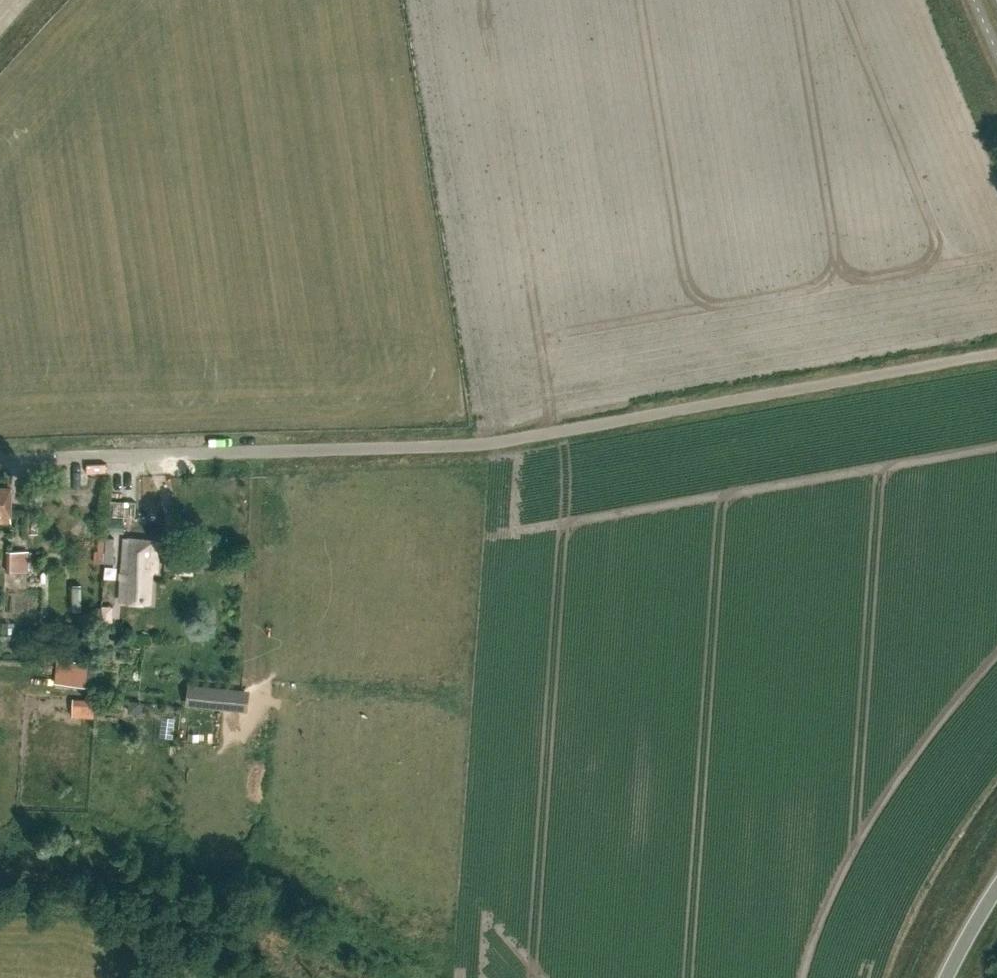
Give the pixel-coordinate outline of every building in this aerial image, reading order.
[(0,492),(0,522),(8,522),(9,492),(0,492)] [(159,543),(123,540),(119,600),(148,603),(151,566),(157,567),(159,543)] [(204,547),(166,545),(165,568),(203,570),(204,547)] [(34,572),(34,550),(12,550),(12,572),(34,572)] [(48,572),(20,571),(20,595),(47,595),(48,572)] [(43,645),(44,660),(61,659),(60,644),(43,645)]
